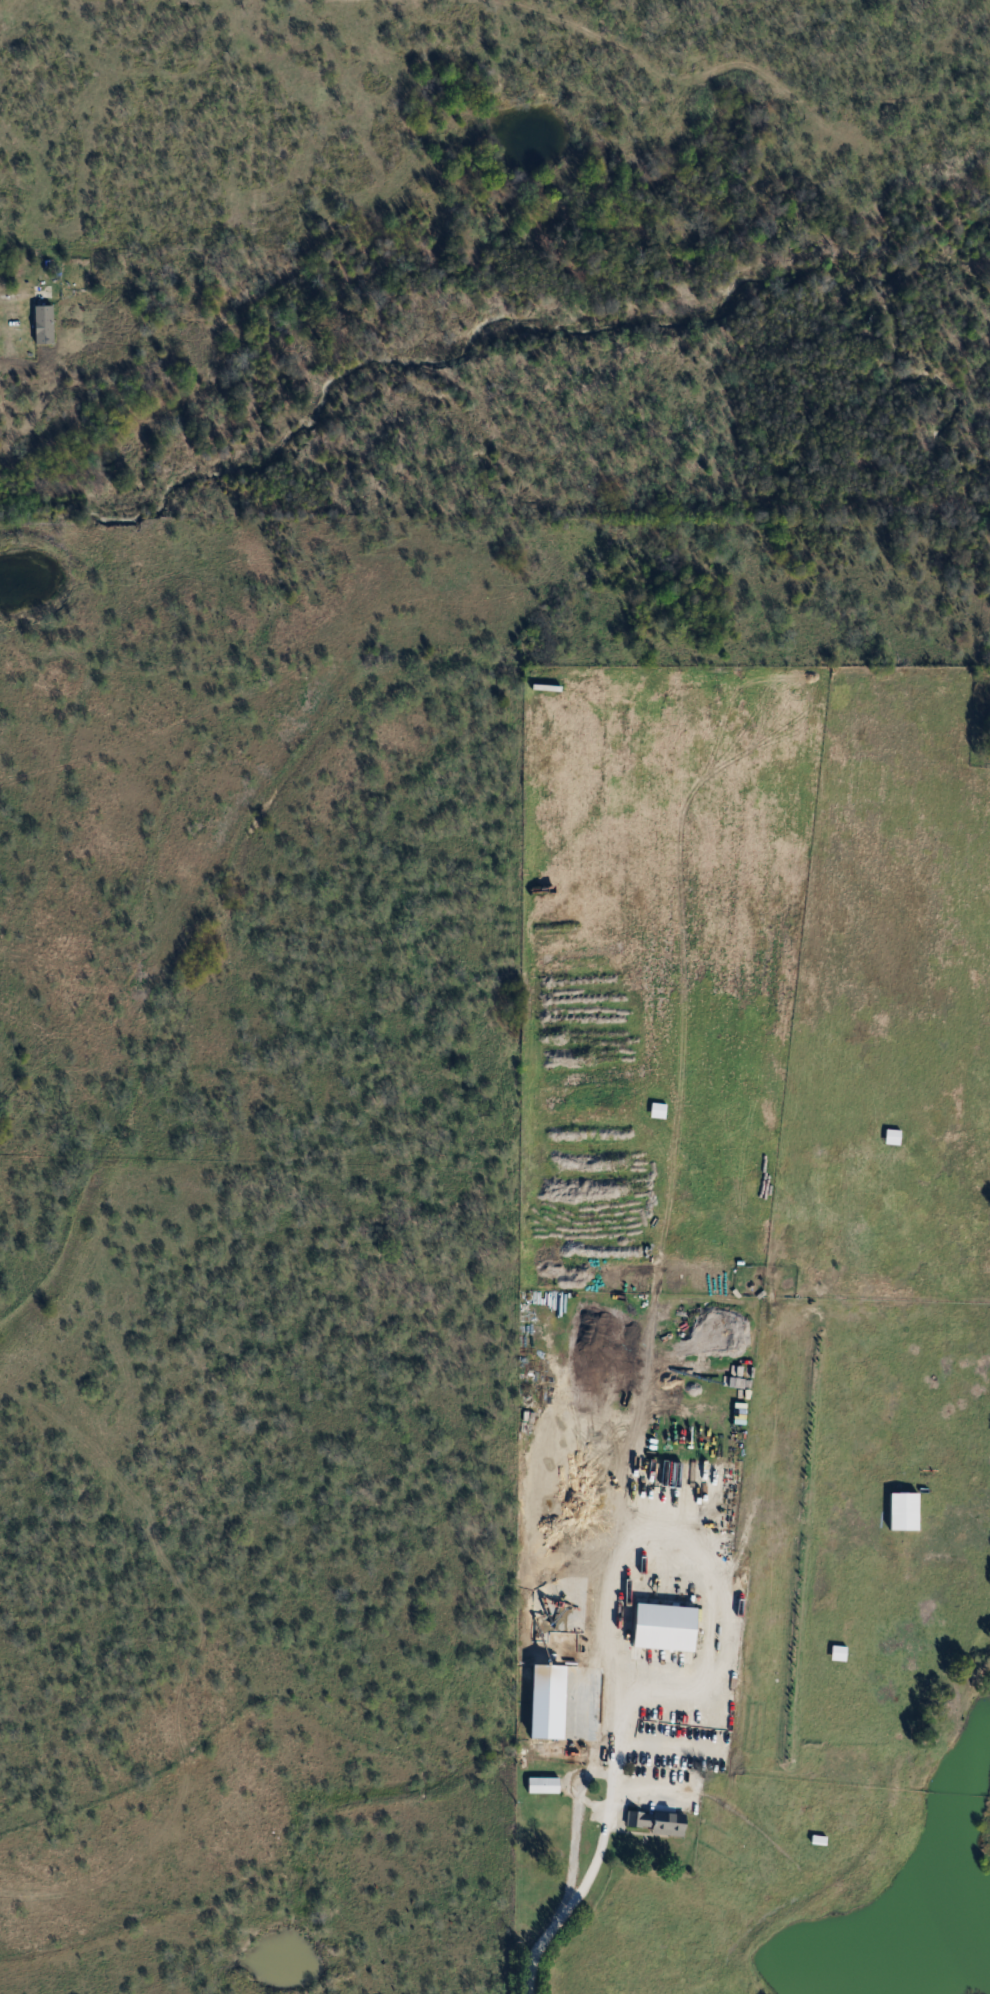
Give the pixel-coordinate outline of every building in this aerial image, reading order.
[(38,343),(55,343),(55,305),(38,305),(38,343)] [(667,1118),(668,1103),(653,1102),(652,1118),(667,1118)] [(902,1144),(903,1130),(887,1129),(887,1144),(902,1144)] [(891,1530),(922,1530),(922,1493),(891,1493),(891,1530)] [(849,1646),(833,1645),(833,1660),(849,1661),(849,1646)] [(562,1778),(528,1778),(528,1793),(562,1793),(562,1778)] [(644,1805),(644,1809),(629,1809),(628,1829),(688,1833),(690,1808),(644,1805)] [(828,1843),(828,1835),(811,1835),(811,1843),(828,1843)]
